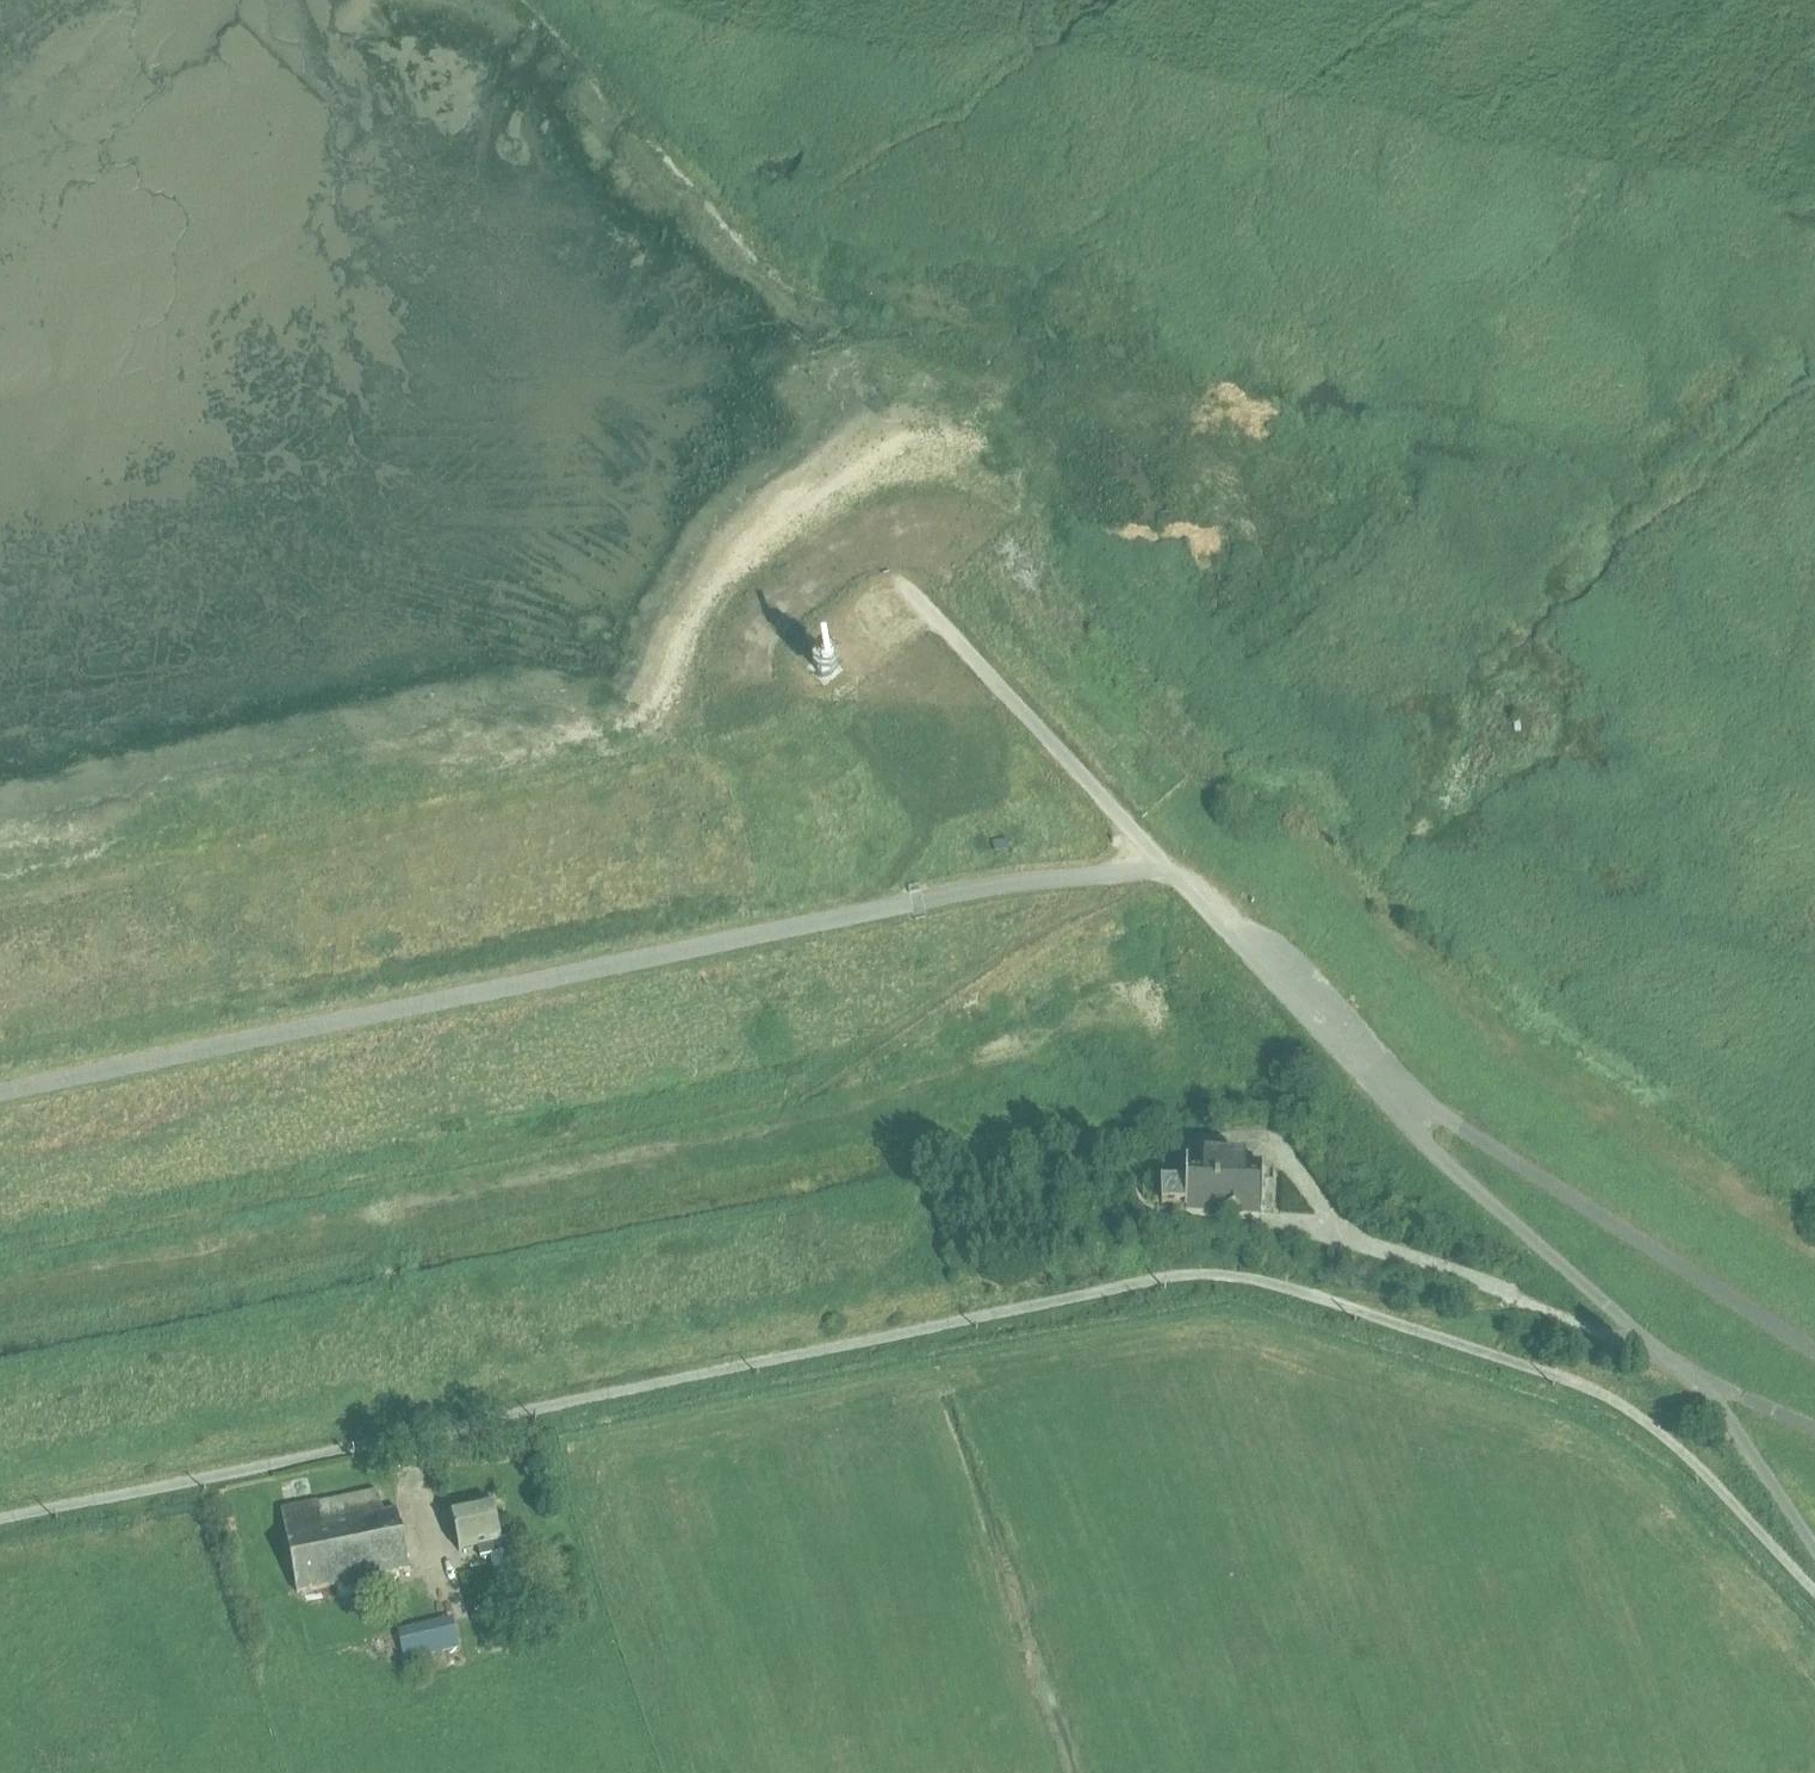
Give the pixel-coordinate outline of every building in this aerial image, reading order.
[(879,637),(862,643),(867,656),(884,650),(879,637)] [(1185,1183),(1160,1182),(1161,1204),(1186,1205),(1186,1211),(1263,1214),(1262,1162),(1203,1159),(1186,1158),(1185,1183)] [(265,1481),(267,1492),(288,1489),(286,1478),(265,1481)] [(377,1492),(281,1513),(296,1595),(338,1586),(341,1601),(368,1596),(365,1581),(410,1572),(398,1510),(382,1514),(377,1492)] [(494,1505),(452,1514),(459,1552),(477,1547),(480,1559),(490,1556),(499,1602),(518,1598),(507,1541),(501,1543),(494,1505)] [(452,1620),(398,1633),(406,1662),(459,1649),(452,1620)]
